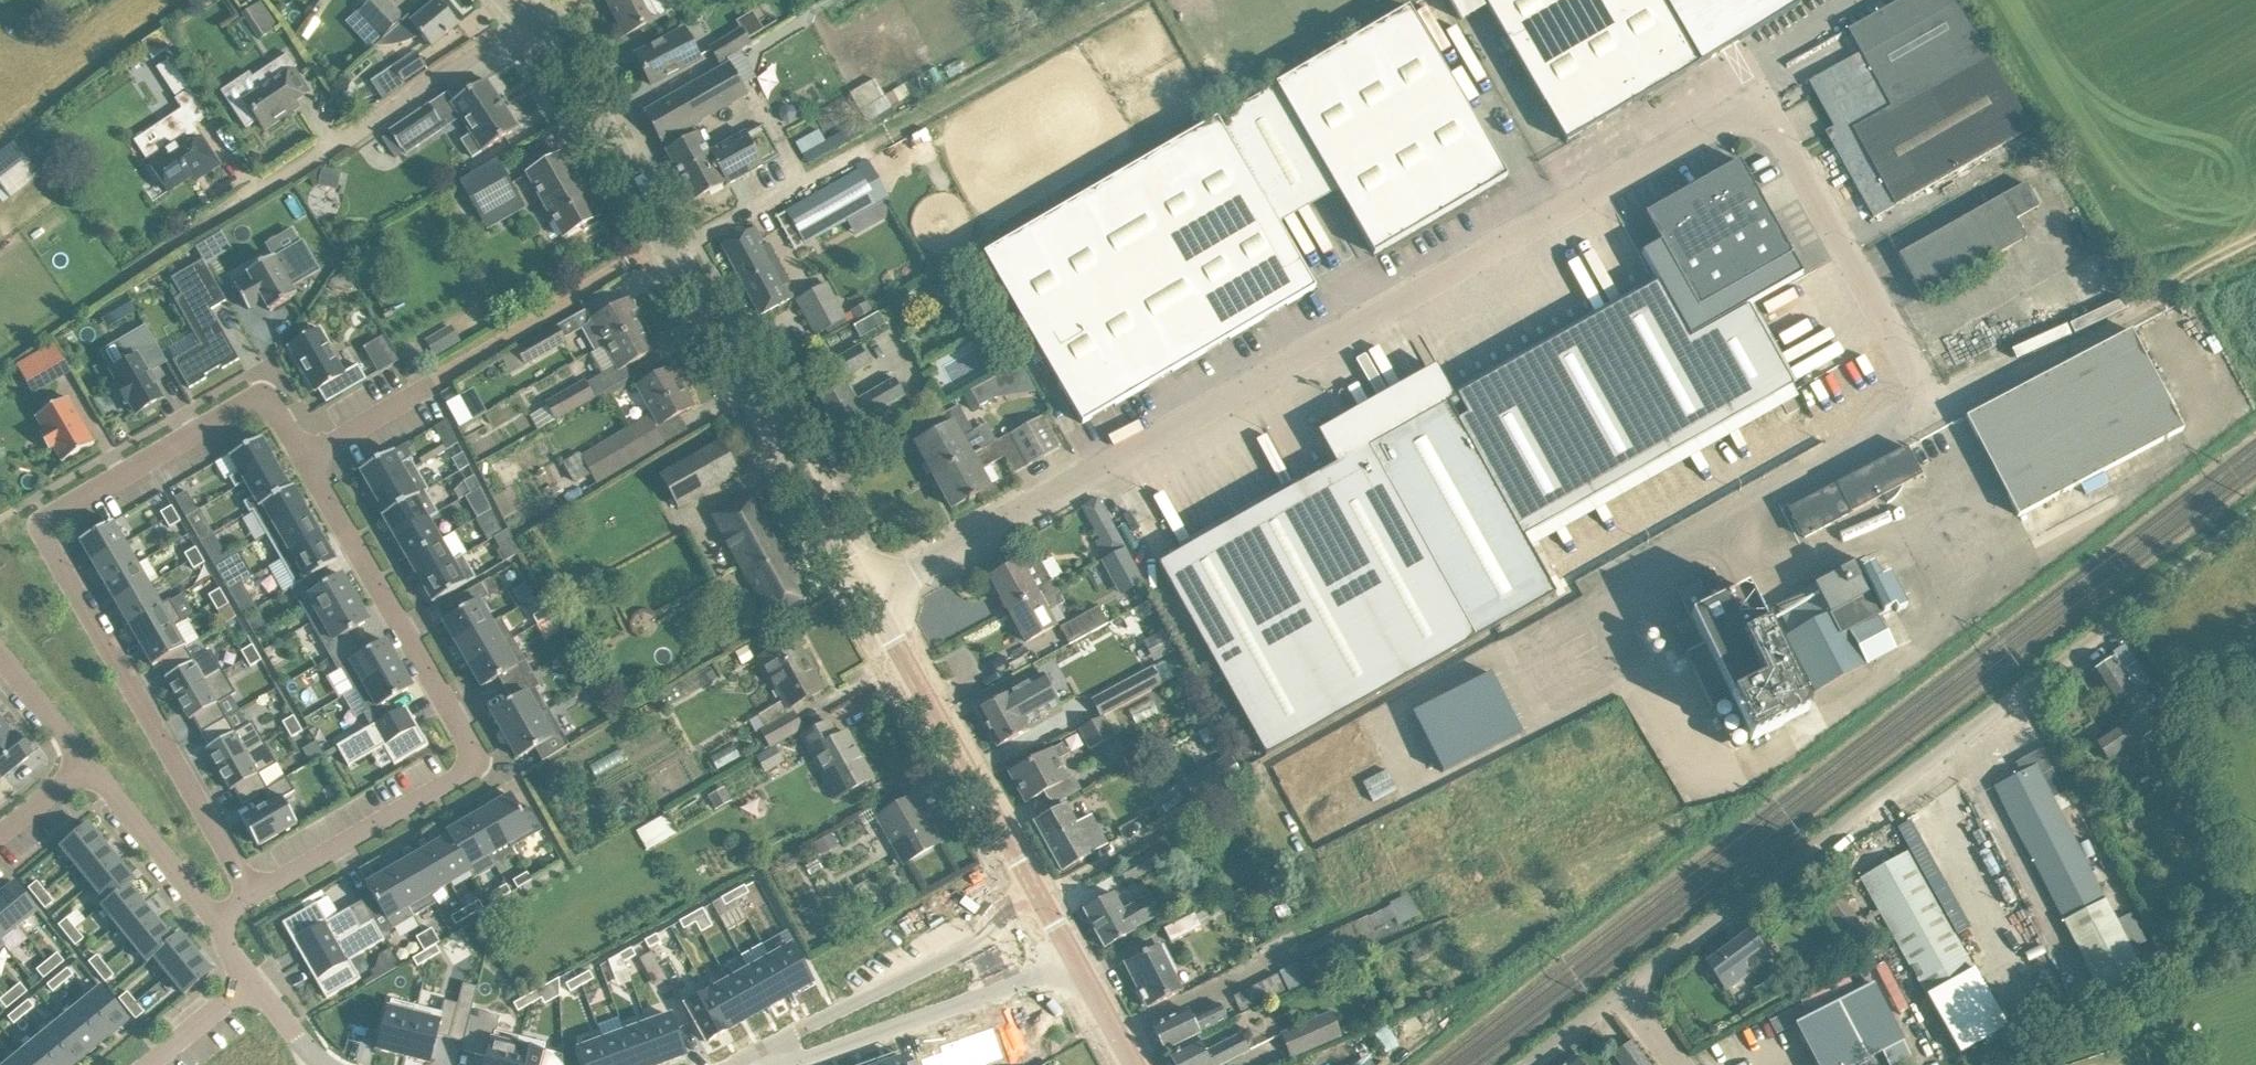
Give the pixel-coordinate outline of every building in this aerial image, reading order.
[(258,39),(278,26),(260,0),(259,0),(240,13),(258,39)] [(382,39),(405,17),(388,0),(370,0),(357,13),(382,39)] [(431,46),(458,23),(438,0),(437,0),(411,22),(406,17),(377,45),(380,45),(394,44),(400,43),(406,41),(414,38),(420,34),(431,46)] [(625,34),(667,13),(660,0),(608,0),(625,34)] [(1488,7),(1505,36),(1529,78),(1566,142),(1633,103),(1699,65),(1744,38),(1796,5),(1793,0),(1484,0),(1488,7)] [(1954,0),(1899,0),(1867,19),(1848,29),(1860,52),(1813,79),(1843,133),(1831,140),(1874,217),(1893,206),(2030,128),(1987,51),(1954,0)] [(1276,84),(1374,254),(1507,176),(1409,7),(1276,84)] [(141,42),(152,58),(173,44),(162,28),(141,42)] [(636,54),(651,84),(700,59),(685,29),(636,54)] [(711,48),(720,61),(750,43),(741,29),(711,48)] [(246,127),(258,119),(264,129),(299,107),(295,101),(309,91),(294,68),(297,66),(296,65),(288,53),(252,77),(261,90),(247,98),(245,96),(231,105),(246,127)] [(394,68),(403,80),(425,65),(416,53),(394,68)] [(644,112),(662,142),(681,131),(747,94),(730,63),(644,112)] [(471,133),(461,139),(472,157),(483,150),(483,151),(518,127),(486,79),(451,102),(471,133)] [(189,88),(175,97),(182,108),(158,124),(166,137),(149,148),(142,153),(149,163),(145,166),(152,176),(156,174),(168,192),(201,170),(204,175),(220,164),(194,125),(208,116),(189,88)] [(892,105),(885,93),(860,108),(866,120),(892,105)] [(399,146),(439,119),(429,103),(428,104),(390,130),(390,129),(388,130),(399,146)] [(1315,288),(1217,118),(984,254),(1082,423),(1315,288)] [(763,126),(747,135),(745,132),(709,152),(698,132),(665,150),(693,201),(725,183),(726,185),(763,165),(779,156),(763,126)] [(0,151),(0,184),(3,188),(33,166),(14,141),(0,151)] [(587,228),(602,220),(564,152),(527,173),(563,237),(585,225),(587,228)] [(460,182),(480,217),(519,195),(498,160),(460,182)] [(1660,239),(1641,250),(1659,282),(1689,336),(1747,303),(1803,272),(1792,254),(1739,160),(1645,213),(1660,239)] [(322,185),(340,189),(344,170),(326,167),(322,185)] [(787,210),(776,216),(795,249),(805,243),(877,203),(858,170),(787,210)] [(2025,182),(1918,243),(1898,254),(1922,296),(2026,238),(2015,219),(2039,206),(2025,182)] [(743,235),(723,245),(761,314),(780,303),(793,297),(785,283),(789,281),(769,243),(765,245),(755,228),(743,235)] [(271,311),(297,296),(292,288),(322,270),(304,240),(249,272),(252,277),(236,286),(250,309),(265,300),(271,311)] [(174,296),(201,342),(173,358),(189,385),(206,375),(204,372),(220,362),(222,365),(238,355),(209,306),(225,297),(201,257),(171,275),(181,292),(174,296)] [(1659,282),(1456,395),(1467,415),(1458,420),(1524,538),(1793,385),(1747,303),(1689,336),(1659,282)] [(799,299),(818,333),(842,320),(835,306),(828,310),(817,289),(799,299)] [(136,310),(127,294),(110,303),(120,319),(136,310)] [(582,327),(595,350),(605,344),(639,325),(631,312),(637,309),(629,296),(591,318),(586,309),(572,317),(517,347),(502,356),(511,372),(566,341),(564,337),(582,327)] [(879,311),(854,325),(861,337),(885,323),(879,311)] [(436,359),(462,343),(450,324),(425,340),(436,359)] [(159,404),(158,401),(162,399),(154,384),(156,383),(151,374),(149,375),(147,372),(167,361),(146,325),(118,342),(129,361),(112,371),(120,385),(116,386),(126,403),(129,401),(137,413),(143,410),(145,413),(159,404)] [(596,396),(631,376),(626,367),(659,348),(653,338),(647,341),(639,325),(605,344),(595,350),(591,352),(603,372),(585,383),(584,381),(544,403),(545,406),(552,419),(595,395),(596,396)] [(336,379),(344,393),(367,379),(358,365),(345,372),(319,328),(288,345),(315,391),(319,389),(336,379)] [(2044,500),(2018,514),(2019,515),(2183,427),(2131,330),(1966,416),(1967,418),(1993,404),(2044,500)] [(382,337),(367,346),(378,364),(394,355),(382,337)] [(54,344),(18,365),(31,389),(68,368),(54,344)] [(871,362),(860,344),(834,359),(846,378),(871,362)] [(1028,379),(1019,363),(972,391),(981,406),(1028,379)] [(639,386),(661,425),(692,407),(670,368),(639,386)] [(1336,465),(1159,563),(1265,755),(1475,638),(1494,627),(1555,593),(1524,538),(1458,420),(1448,402),(1455,398),(1440,372),(1321,439),(1336,465)] [(634,381),(631,376),(596,396),(598,401),(634,381)] [(867,418),(905,396),(895,378),(856,400),(847,383),(816,400),(837,437),(868,419),(867,418)] [(454,427),(484,410),(469,385),(440,402),(454,427)] [(63,462),(94,443),(68,397),(36,416),(44,430),(39,433),(49,450),(54,447),(63,462)] [(917,443),(935,475),(972,455),(971,454),(962,437),(973,431),(959,405),(932,420),(938,431),(917,443)] [(582,456),(591,473),(597,483),(645,455),(665,442),(664,441),(656,427),(649,416),(630,428),(582,456)] [(972,455),(935,475),(952,507),(968,499),(969,501),(975,498),(974,495),(989,487),(980,469),(1004,456),(1014,473),(1060,448),(1042,416),(1011,433),(1011,432),(971,454),(972,455)] [(458,442),(454,433),(442,440),(445,444),(447,449),(458,442)] [(261,437),(231,455),(230,455),(239,471),(229,477),(235,487),(245,482),(245,481),(276,463),(261,437)] [(659,474),(678,507),(739,473),(721,440),(659,474)] [(1789,508),(1804,537),(1883,497),(1887,504),(1894,499),(1900,491),(1902,483),(1906,484),(1922,476),(1907,447),(1789,508)] [(416,467),(410,457),(401,463),(393,450),(360,470),(373,492),(416,467)] [(459,471),(469,465),(463,452),(452,458),(459,471)] [(290,488),(290,487),(276,463),(245,481),(245,482),(253,496),(244,502),(250,512),(253,510),(252,510),(290,488)] [(426,490),(426,491),(429,489),(416,467),(373,492),(385,513),(385,514),(426,490)] [(471,493),(481,487),(474,475),(464,481),(471,493)] [(290,488),(252,510),(253,510),(267,534),(308,511),(293,485),(290,487),(290,488)] [(186,490),(175,497),(186,516),(197,509),(186,490)] [(382,515),(395,537),(429,517),(429,518),(438,512),(426,491),(426,490),(385,514),(385,513),(382,515)] [(713,515),(770,617),(808,595),(751,494),(732,505),(713,515)] [(1104,558),(1110,555),(1125,546),(1098,496),(1081,506),(1100,539),(1095,541),(1104,558)] [(474,507),(479,516),(491,509),(487,500),(474,507)] [(172,505),(161,512),(165,519),(176,513),(172,505)] [(267,534),(281,559),(322,535),(308,511),(267,534)] [(170,527),(181,520),(176,513),(165,519),(170,527)] [(429,517),(395,537),(407,559),(441,539),(429,518),(429,517)] [(92,562),(125,542),(113,521),(80,540),(92,562)] [(207,522),(194,530),(200,540),(213,532),(207,522)] [(498,523),(486,529),(491,538),(494,537),(503,532),(498,523)] [(508,528),(503,532),(494,537),(501,549),(513,542),(508,528)] [(281,559),(296,585),(298,584),(312,576),(337,561),(322,535),(281,559)] [(441,539),(407,559),(420,580),(453,561),(453,560),(441,539)] [(125,542),(92,562),(104,582),(137,563),(128,547),(125,542)] [(228,557),(219,542),(205,550),(214,565),(228,557)] [(196,547),(185,553),(189,561),(200,554),(196,547)] [(991,577),(1009,609),(1037,594),(1036,591),(1052,582),(1035,550),(1018,560),(1018,562),(991,577)] [(205,562),(200,554),(189,561),(194,568),(205,562)] [(453,561),(420,580),(433,602),(476,577),(463,554),(453,560),(453,561)] [(228,557),(214,565),(229,590),(242,582),(228,557)] [(1798,630),(1786,637),(1815,691),(1896,649),(1878,615),(1894,607),(1897,612),(1906,607),(1889,574),(1879,579),(1872,566),(1856,574),(1847,557),(1811,576),(1816,585),(1783,602),(1798,630)] [(104,582),(117,603),(150,584),(137,563),(104,582)] [(1752,740),(1808,713),(1748,590),(1727,600),(1713,570),(1676,588),(1705,645),(1686,655),(1711,708),(1731,698),(1752,740)] [(321,586),(314,575),(291,588),(311,623),(355,597),(342,574),(321,586)] [(244,616),(257,608),(242,582),(229,590),(244,616)] [(1037,594),(1009,609),(1026,642),(1055,626),(1047,610),(1063,601),(1052,582),(1036,591),(1037,594)] [(465,608),(443,620),(456,642),(491,622),(479,601),(488,595),(481,583),(458,596),(462,604),(465,608)] [(117,603),(129,624),(162,605),(161,604),(151,586),(150,584),(117,603)] [(224,596),(220,588),(209,595),(213,602),(224,596)] [(535,598),(530,590),(516,598),(521,606),(535,598)] [(213,602),(218,610),(229,603),(224,596),(213,602)] [(331,657),(354,644),(347,632),(369,620),(355,597),(311,623),(331,657)] [(174,626),(183,621),(170,598),(164,602),(161,604),(162,605),(129,624),(141,645),(174,626)] [(1060,626),(1069,643),(1108,622),(1099,605),(1060,626)] [(551,615),(547,607),(533,615),(538,623),(551,615)] [(730,621),(738,635),(760,622),(753,609),(730,621)] [(491,622),(456,642),(469,664),(504,644),(491,622)] [(186,647),(174,626),(141,645),(153,666),(161,662),(186,647)] [(1162,633),(1153,638),(1163,657),(1173,652),(1162,633)] [(766,725),(761,728),(771,746),(782,739),(802,728),(790,707),(822,688),(794,638),(759,658),(783,700),(759,714),(766,725)] [(342,667),(355,689),(399,663),(386,640),(360,655),(354,644),(331,657),(338,669),(342,667)] [(252,644),(241,651),(246,658),(257,652),(252,644)] [(504,644),(469,664),(482,686),(499,677),(505,688),(533,672),(526,659),(516,665),(504,644)] [(174,692),(178,698),(224,671),(211,650),(204,654),(194,660),(186,647),(161,662),(169,675),(174,684),(170,685),(174,692)] [(250,666),(261,660),(257,652),(246,658),(250,666)] [(2139,698),(2153,688),(2148,681),(2135,662),(2122,671),(2113,659),(2093,672),(2114,704),(2118,701),(2129,718),(2096,740),(2109,760),(2142,738),(2158,727),(2139,698)] [(412,686),(399,663),(355,689),(367,710),(363,713),(371,725),(394,712),(387,701),(412,686)] [(711,666),(704,670),(711,682),(718,678),(711,666)] [(1091,698),(1101,716),(1162,684),(1152,666),(1091,698)] [(181,704),(185,710),(188,708),(193,717),(201,731),(226,717),(219,703),(236,693),(224,671),(178,698),(181,704)] [(512,700),(491,712),(505,735),(540,714),(539,713),(548,708),(536,687),(541,685),(533,672),(505,688),(512,700)] [(977,710),(997,747),(1029,729),(1026,723),(1061,704),(1044,674),(1009,693),(1009,692),(977,710)] [(406,705),(394,712),(371,725),(337,745),(349,766),(383,746),(394,764),(428,744),(406,705)] [(540,714),(505,735),(518,758),(535,748),(542,760),(569,744),(548,708),(539,713),(540,714)] [(287,729),(298,723),(294,715),(283,721),(287,729)] [(1079,729),(1090,749),(1114,736),(1103,716),(1079,729)] [(211,756),(219,769),(265,742),(252,721),(235,731),(226,717),(201,731),(209,745),(214,754),(211,756)] [(14,736),(13,735),(0,719),(0,747),(14,736)] [(802,736),(836,798),(872,778),(847,732),(837,737),(829,721),(802,736)] [(298,723),(287,729),(292,737),(303,730),(298,723)] [(1205,730),(1197,735),(1204,749),(1212,744),(1205,730)] [(16,790),(5,776),(32,754),(15,733),(13,735),(14,736),(0,747),(0,804),(16,790)] [(277,763),(265,742),(219,769),(226,782),(229,780),(234,789),(243,803),(262,792),(261,791),(267,787),(259,774),(277,763)] [(1051,749),(1010,772),(1026,802),(1067,779),(1057,759),(1068,753),(1062,744),(1052,750),(1051,749)] [(758,756),(765,770),(783,760),(775,746),(758,756)] [(2043,748),(2016,762),(2021,771),(1994,785),(2102,993),(2147,979),(2052,797),(2065,791),(2043,748)] [(1212,793),(1242,776),(1230,754),(1200,770),(1212,793)] [(297,823),(282,798),(295,790),(287,776),(267,787),(261,791),(262,792),(269,803),(242,819),(247,828),(254,840),(257,838),(260,844),(297,823)] [(716,809),(732,800),(725,787),(709,795),(716,809)] [(511,795),(490,807),(510,842),(509,843),(511,848),(543,829),(530,806),(521,812),(511,795)] [(887,822),(909,860),(941,841),(915,795),(878,817),(882,825),(887,822)] [(1035,821),(1062,870),(1093,853),(1093,852),(1107,844),(1096,825),(1091,815),(1076,823),(1066,804),(1035,821)] [(470,819),(491,854),(509,843),(510,842),(490,807),(470,819)] [(646,849),(676,833),(664,811),(634,827),(646,849)] [(491,854),(470,819),(447,832),(449,836),(450,835),(469,866),(491,854)] [(76,865),(104,842),(88,823),(61,846),(76,865)] [(450,835),(449,836),(429,847),(450,883),(472,870),(469,866),(450,835)] [(76,865),(91,883),(119,861),(104,842),(76,865)] [(431,894),(450,883),(429,847),(409,860),(429,895),(431,894)] [(1119,868),(1128,882),(1158,864),(1150,850),(1119,868)] [(1861,877),(1960,1051),(2006,1025),(1918,871),(1907,851),(1861,877)] [(388,872),(413,916),(436,903),(431,894),(429,895),(409,860),(388,872)] [(134,879),(119,861),(91,883),(106,901),(101,905),(101,906),(134,879)] [(413,916),(388,872),(367,884),(392,928),(413,916)] [(532,880),(527,872),(513,880),(518,888),(532,880)] [(116,924),(144,902),(129,885),(135,880),(134,879),(101,906),(116,924)] [(1249,889),(1258,907),(1279,896),(1270,879),(1249,889)] [(37,898),(45,891),(37,880),(28,887),(37,898)] [(38,910),(15,882),(0,895),(0,903),(18,925),(38,910)] [(497,900),(511,892),(507,884),(493,892),(497,900)] [(744,885),(733,891),(737,899),(749,893),(744,885)] [(45,891),(37,898),(45,908),(54,901),(45,891)] [(733,891),(721,898),(725,905),(737,899),(733,891)] [(1084,909),(1105,947),(1134,931),(1133,928),(1161,912),(1151,894),(1123,910),(1113,893),(1084,909)] [(1798,904),(1804,914),(1820,903),(1813,894),(1798,904)] [(1829,906),(1864,958),(1877,949),(1843,897),(1829,906)] [(483,908),(479,900),(465,908),(469,916),(483,908)] [(131,943),(159,920),(144,902),(116,924),(131,943)] [(304,959),(361,926),(350,907),(327,921),(317,902),(282,922),(304,959)] [(4,946),(5,945),(1,940),(18,926),(18,925),(0,903),(0,941),(4,946)] [(1353,923),(1359,934),(1397,915),(1392,904),(1353,923)] [(469,916),(465,908),(451,916),(456,924),(469,916)] [(703,908),(691,914),(696,922),(707,916),(703,908)] [(1164,928),(1171,942),(1202,926),(1195,912),(1164,928)] [(691,914),(680,921),(684,929),(696,922),(691,914)] [(58,924),(67,935),(76,928),(67,917),(58,924)] [(385,940),(373,919),(361,926),(304,959),(327,998),(361,978),(350,960),(385,940)] [(131,943),(146,961),(181,933),(180,933),(173,938),(159,920),(131,943)] [(1352,923),(1332,933),(1340,948),(1360,938),(1352,923)] [(76,928),(67,935),(75,945),(84,938),(76,928)] [(436,944),(440,942),(432,928),(424,932),(432,946),(436,944)] [(1751,931),(1708,963),(1726,988),(1728,986),(1731,987),(1738,982),(1738,979),(1769,956),(1751,931)] [(424,951),(432,946),(424,932),(416,937),(424,951)] [(168,974),(196,952),(181,933),(146,961),(147,962),(154,957),(168,974)] [(657,933),(645,940),(649,948),(661,941),(657,933)] [(1340,948),(1332,933),(1302,949),(1309,964),(1340,948)] [(1409,942),(1417,959),(1432,952),(1425,935),(1409,942)] [(432,946),(424,951),(429,959),(440,952),(436,944),(432,946)] [(791,945),(770,957),(791,995),(812,982),(791,945)] [(1181,990),(1171,972),(1175,970),(1166,952),(1162,954),(1158,946),(1125,962),(1139,989),(1135,991),(1143,1006),(1146,1005),(1148,1007),(1181,990)] [(632,947),(620,954),(625,962),(636,955),(632,947)] [(424,951),(413,958),(417,966),(429,959),(424,951)] [(58,952),(47,960),(54,969),(65,961),(58,952)] [(196,952),(168,974),(184,993),(211,971),(196,952)] [(106,964),(97,954),(89,961),(97,971),(106,964)] [(620,954),(608,960),(613,968),(625,962),(620,954)] [(770,957),(749,969),(770,1006),(791,995),(770,957)] [(54,969),(47,960),(37,969),(44,977),(54,969)] [(114,975),(106,964),(97,971),(105,982),(114,975)] [(63,982),(73,974),(67,967),(58,975),(63,982)] [(749,969),(728,981),(749,1018),(770,1006),(749,969)] [(589,971),(578,977),(582,985),(594,979),(589,971)] [(1241,1011),(1285,990),(1278,974),(1253,986),(1233,996),(1241,1011)] [(58,975),(47,984),(52,991),(63,982),(58,975)] [(578,977),(566,983),(571,991),(582,985),(578,977)] [(1432,979),(1424,983),(1430,999),(1439,996),(1432,979)] [(728,981),(707,992),(728,1029),(749,1018),(728,981)] [(10,991),(17,999),(28,991),(21,982),(10,991)] [(1873,982),(1794,1023),(1816,1064),(1857,1064),(1882,1052),(1889,1064),(1891,1064),(1911,1054),(1873,982)] [(81,1003),(108,1036),(127,1021),(128,1020),(122,1013),(113,1003),(101,987),(81,1003)] [(537,990),(525,996),(530,1004),(541,998),(537,990)] [(10,991),(0,999),(7,1008),(17,999),(10,991)] [(127,1008),(136,1001),(127,991),(119,998),(127,1008)] [(707,992),(686,1004),(707,1042),(728,1029),(707,992)] [(525,996),(514,1003),(518,1011),(530,1004),(525,996)] [(24,1014),(34,1006),(28,999),(18,1007),(24,1014)] [(391,999),(378,1049),(404,1056),(417,1006),(391,999)] [(1393,1004),(1398,1014),(1409,1009),(1404,999),(1393,1004)] [(136,1001),(127,1008),(136,1019),(144,1012),(136,1001)] [(417,1006),(404,1056),(429,1062),(436,1035),(450,1038),(458,1004),(444,1001),(441,1012),(417,1006)] [(108,1036),(81,1003),(61,1019),(88,1052),(108,1036)] [(1153,1026),(1165,1050),(1228,1019),(1220,1003),(1191,1017),(1187,1009),(1153,1026)] [(18,1007),(8,1016),(13,1022),(24,1014),(18,1007)] [(461,1050),(474,1053),(488,1057),(486,1064),(513,1064),(520,1037),(496,1031),(500,1016),(480,1010),(478,1017),(470,1015),(461,1050)] [(1282,1031),(1291,1055),(1342,1034),(1332,1011),(1282,1031)] [(670,1015),(647,1024),(662,1064),(685,1055),(670,1015)] [(66,1064),(73,1064),(88,1052),(61,1019),(42,1035),(66,1064)] [(1385,1023),(1371,1028),(1379,1051),(1393,1046),(1385,1023)] [(625,1032),(637,1064),(658,1064),(662,1064),(647,1024),(625,1032)] [(920,1058),(923,1064),(986,1064),(1004,1057),(1004,1056),(1003,1056),(993,1026),(961,1038),(961,1037),(939,1045),(941,1051),(920,1058)] [(602,1040),(612,1064),(637,1064),(625,1032),(602,1040)] [(1175,1064),(1221,1064),(1249,1050),(1241,1034),(1205,1052),(1198,1038),(1169,1054),(1175,1064)] [(42,1035),(22,1052),(33,1064),(66,1064),(42,1035)] [(513,1064),(563,1064),(563,1055),(544,1050),(545,1044),(520,1037),(513,1064)] [(579,1049),(585,1064),(612,1064),(602,1040),(579,1049)] [(1622,1064),(1650,1064),(1631,1041),(1613,1054),(1622,1064)] [(271,1047),(237,1064),(281,1064),(271,1047)] [(22,1052),(5,1064),(33,1064),(22,1052)] [(1576,1056),(1565,1064),(1583,1064),(1576,1056)] [(879,1064),(904,1064),(901,1057),(879,1064)]
